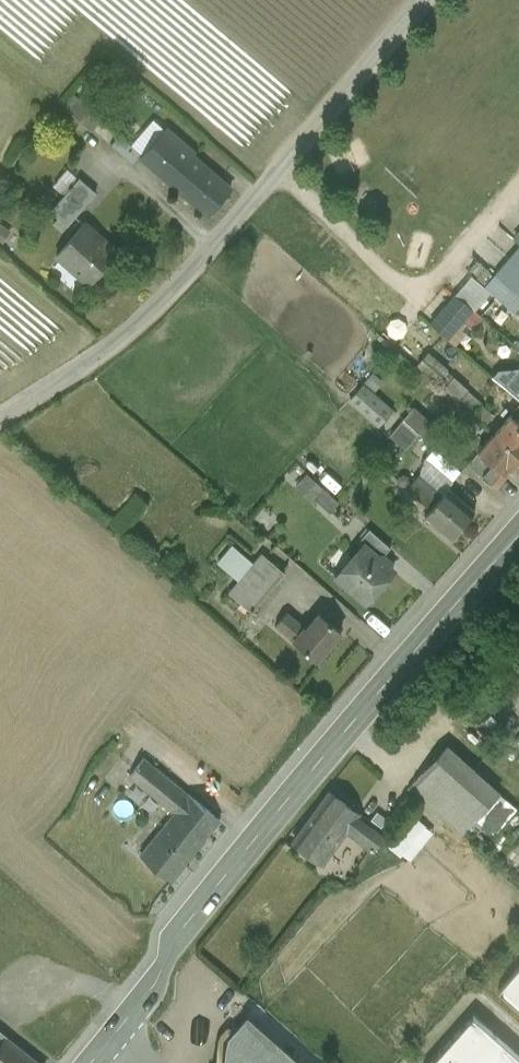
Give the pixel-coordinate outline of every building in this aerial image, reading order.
[(117,118),(95,100),(71,128),(93,147),(117,118)] [(198,170),(171,146),(146,174),(212,231),(234,205),(196,172),(198,170)] [(144,170),(122,150),(111,162),(134,182),(144,170)] [(84,196),(55,228),(71,243),(100,211),(84,196)] [(122,268),(89,239),(59,273),(93,302),(122,268)] [(496,293),(486,305),(517,331),(518,328),(518,312),(496,293)] [(472,295),(432,339),(452,358),(466,342),(474,350),(486,337),(471,324),(486,308),(472,295)] [(448,390),(428,373),(420,383),(439,400),(447,391),(448,390)] [(497,432),(456,396),(455,397),(447,391),(439,400),(447,407),(445,408),(487,444),(497,432)] [(507,406),(518,416),(518,392),(507,406)] [(395,429),(365,403),(352,416),(383,443),(395,429)] [(497,452),(518,471),(518,426),(497,452)] [(452,460),(423,434),(413,445),(421,453),(437,467),(443,471),(452,460)] [(413,445),(406,439),(397,449),(413,462),(421,453),(413,445)] [(497,452),(483,470),(497,483),(487,495),(498,505),(518,480),(518,471),(497,452)] [(443,471),(437,467),(428,478),(454,501),(464,490),(443,471)] [(315,521),(326,508),(310,493),(298,506),(315,521)] [(450,509),(443,516),(420,496),(408,509),(432,529),(426,536),(451,559),(476,532),(450,509)] [(392,567),(371,548),(359,561),(364,566),(365,564),(382,578),(392,567)] [(364,566),(338,595),(368,621),(395,590),(382,578),(365,564),(364,566)] [(263,571),(231,610),(254,629),(286,590),(263,571)] [(279,602),(293,614),(310,594),(295,582),(279,602)] [(343,648),(321,628),(307,643),(289,627),(277,640),(318,676),(343,648)] [(188,816),(143,779),(130,795),(176,832),(188,816)] [(479,836),(427,790),(410,808),(462,855),(479,836)] [(360,834),(331,813),(296,860),(325,881),(348,849),(360,834)] [(221,840),(190,815),(188,816),(176,832),(207,858),(221,840)] [(207,858),(176,832),(158,853),(190,879),(207,858)] [(360,834),(348,849),(373,867),(384,852),(360,834)] [(428,840),(414,857),(425,867),(439,850),(428,840)] [(190,879),(158,853),(141,875),(173,901),(190,879)] [(500,1010),(518,1027),(518,988),(500,1010)] [(0,1032),(0,1062),(39,1062),(0,1032)] [(475,1035),(450,1062),(506,1062),(475,1035)] [(248,1036),(224,1062),(279,1062),(248,1036)]
